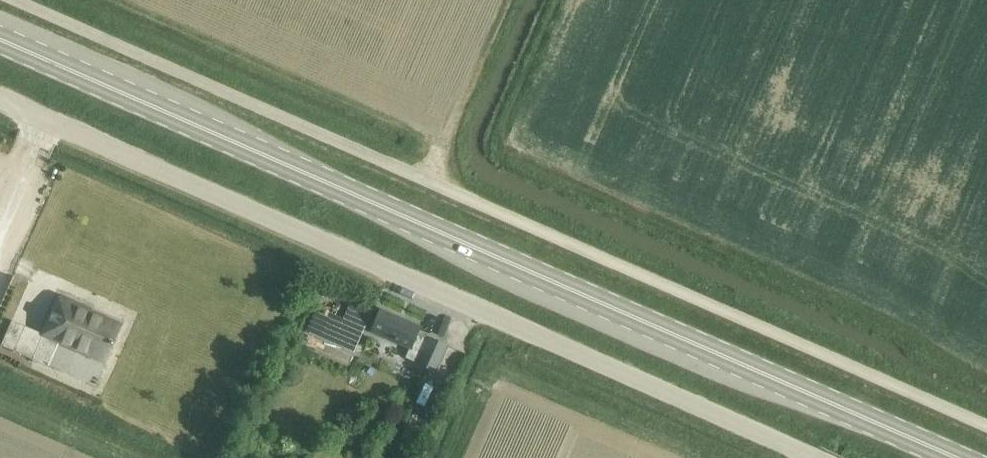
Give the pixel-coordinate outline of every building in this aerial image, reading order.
[(42,337),(32,360),(48,366),(57,344),(105,365),(122,325),(92,312),(93,309),(59,295),(40,336),(42,337)] [(319,313),(315,322),(325,327),(321,336),(352,350),(370,309),(351,301),(341,323),(319,313)] [(437,371),(440,363),(448,345),(419,332),(421,327),(380,310),(371,332),(423,353),(419,363),(431,368),(430,369),(433,370),(434,369),(437,371)] [(14,351),(25,327),(13,321),(2,345),(14,351)] [(427,422),(413,416),(406,433),(420,439),(427,422)]
